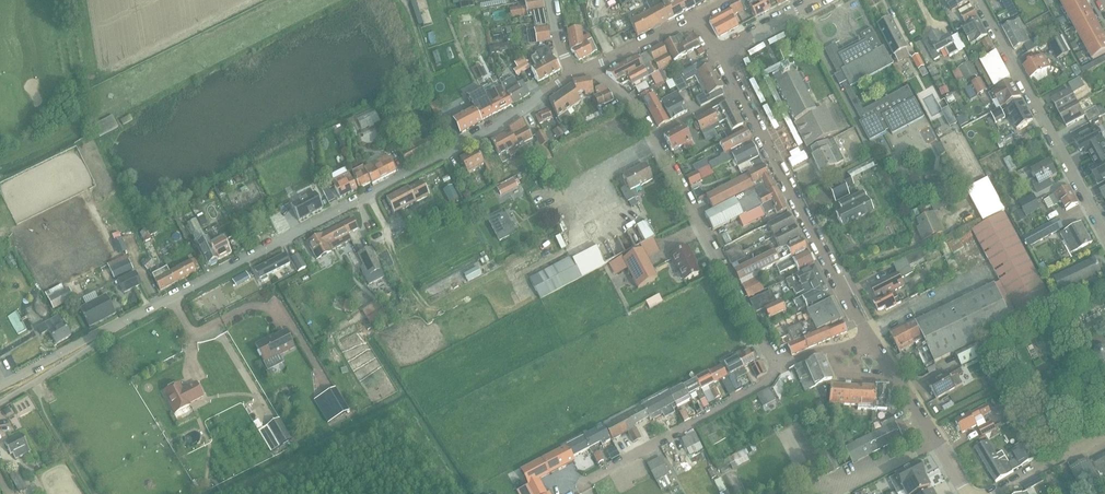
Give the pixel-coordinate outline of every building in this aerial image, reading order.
[(410,0),(418,25),(423,24),(415,0),(411,0),(410,0)] [(459,3),(460,9),(474,7),(473,0),(458,0),(459,3)] [(525,1),(527,14),(528,17),(532,16),(535,30),(547,28),(543,8),(544,8),(542,0),(530,0),(525,1)] [(629,22),(637,36),(707,0),(660,0),(662,4),(629,22)] [(732,6),(733,8),(736,14),(749,7),(755,18),(778,6),(775,0),(743,0),(732,6)] [(951,10),(968,1),(967,0),(945,0),(951,10)] [(1061,2),(1068,14),(1085,4),(1083,0),(1066,0),(1061,2)] [(511,17),(527,14),(525,1),(517,2),(517,6),(509,8),(511,17)] [(1068,14),(1074,25),(1091,16),(1085,4),(1068,14)] [(733,8),(732,6),(730,7),(730,9),(719,15),(710,20),(709,22),(717,37),(728,32),(738,26),(733,16),(736,14),(733,8)] [(1014,7),(1007,11),(1008,12),(1011,18),(1011,19),(1018,15),(1014,7)] [(965,23),(977,17),(972,9),(961,15),(965,23)] [(1008,12),(998,17),(1001,23),(1011,18),(1008,12)] [(1074,25),(1080,37),(1098,27),(1091,16),(1074,25)] [(977,19),(961,28),(966,37),(970,45),(976,41),(987,36),(977,19)] [(879,26),(898,61),(909,55),(890,20),(879,26)] [(1017,20),(1002,28),(1014,50),(1029,42),(1017,20)] [(960,21),(953,25),(956,29),(963,26),(960,21)] [(1061,26),(1064,32),(1069,29),(1066,23),(1061,26)] [(1098,27),(1080,37),(1087,48),(1104,39),(1099,29),(1098,29),(1098,27)] [(535,30),(534,30),(536,43),(549,41),(547,28),(535,30)] [(567,30),(570,51),(578,60),(597,51),(588,34),(582,38),(580,28),(567,30)] [(826,50),(838,73),(835,75),(840,85),(842,84),(861,121),(859,122),(869,141),(886,133),(884,130),(888,128),(892,135),(925,118),(915,98),(914,99),(907,87),(863,110),(857,98),(851,87),(893,65),(884,47),(882,48),(872,29),(860,35),(864,42),(840,55),(835,46),(826,50)] [(681,34),(676,37),(685,54),(700,46),(695,36),(690,33),(682,36),(681,34)] [(930,41),(924,44),(933,60),(939,57),(937,53),(944,49),(948,57),(957,52),(949,36),(942,40),(938,33),(928,38),(930,41)] [(1048,43),(1057,59),(1069,52),(1061,36),(1048,43)] [(685,54),(676,37),(663,43),(673,61),(685,54)] [(982,42),(989,56),(996,52),(988,38),(982,42)] [(1087,48),(1093,60),(1104,53),(1104,39),(1087,48)] [(510,44),(489,48),(491,54),(511,50),(510,44)] [(645,66),(667,54),(661,44),(639,56),(644,66),(645,66)] [(530,70),(538,82),(560,69),(547,47),(537,53),(537,54),(531,58),(536,66),(530,70)] [(996,52),(989,56),(975,64),(981,76),(982,75),(989,89),(1010,78),(996,52)] [(672,64),(667,54),(645,66),(651,76),(655,85),(668,79),(664,71),(662,72),(661,70),(672,64)] [(917,55),(911,58),(917,70),(923,66),(917,55)] [(1042,72),(1050,68),(1043,55),(1023,66),(1030,78),(1041,73),(1041,74),(1043,73),(1042,72)] [(1084,73),(1104,62),(1104,56),(1081,69),(1084,73)] [(637,57),(621,65),(626,75),(642,67),(637,57)] [(695,77),(699,85),(716,76),(710,64),(708,66),(705,60),(680,73),(685,82),(695,77)] [(964,65),(958,68),(960,72),(965,81),(978,75),(973,65),(971,62),(964,65)] [(527,63),(514,71),(516,75),(529,67),(527,63)] [(471,68),(477,80),(485,76),(479,64),(471,68)] [(927,68),(932,77),(939,74),(934,64),(927,68)] [(623,84),(629,81),(626,75),(621,65),(605,73),(616,82),(619,83),(620,81),(623,84)] [(626,75),(629,81),(630,84),(628,85),(630,87),(648,77),(651,76),(645,66),(644,66),(642,67),(626,75)] [(778,76),(772,79),(795,124),(807,147),(809,146),(836,132),(824,108),(814,113),(804,93),(809,91),(804,80),(800,72),(795,75),(792,70),(786,73),(785,72),(778,75),(778,76)] [(671,78),(678,93),(687,88),(680,73),(671,78)] [(501,83),(503,88),(513,103),(529,94),(521,81),(517,84),(512,76),(506,81),(503,77),(499,79),(501,83)] [(716,76),(699,85),(703,94),(695,98),(700,107),(723,95),(720,89),(723,88),(716,76)] [(584,94),(593,93),(590,77),(572,81),(573,83),(549,100),(558,118),(560,121),(573,112),(570,108),(579,102),(575,93),(584,91),(584,94)] [(1068,84),(1073,94),(1085,88),(1079,78),(1068,84)] [(981,79),(970,84),(977,97),(988,91),(981,79)] [(989,94),(993,101),(997,99),(1001,107),(1020,96),(1012,81),(1001,87),(989,94)] [(593,95),(598,106),(612,99),(608,89),(602,84),(595,87),(597,94),(593,95)] [(947,85),(940,88),(942,94),(949,92),(947,85)] [(654,86),(641,93),(642,95),(641,95),(650,111),(658,127),(668,121),(671,120),(661,100),(654,86)] [(480,87),(467,95),(474,108),(481,120),(494,113),(486,97),(480,87)] [(503,88),(486,97),(494,113),(512,103),(513,103),(503,88)] [(1052,100),(1059,113),(1077,104),(1069,90),(1052,100)] [(661,100),(671,120),(687,112),(679,98),(677,92),(676,92),(661,100)] [(729,101),(707,113),(713,123),(708,126),(711,130),(719,126),(718,124),(725,120),(731,132),(742,126),(729,101)] [(1022,101),(1006,110),(1017,129),(1033,120),(1022,101)] [(1077,104),(1059,113),(1066,127),(1084,117),(1077,104)] [(1076,129),(1100,116),(1095,107),(1084,113),(1089,122),(1076,129)] [(481,120),(474,108),(453,120),(460,133),(482,122),(481,120)] [(535,115),(539,124),(552,119),(548,109),(535,115)] [(965,109),(959,112),(963,120),(969,117),(965,109)] [(991,114),(996,123),(1005,118),(1000,109),(991,114)] [(375,111),(357,119),(360,126),(378,118),(375,111)] [(713,123),(707,113),(694,120),(700,131),(703,134),(711,130),(708,126),(713,123)] [(953,116),(945,120),(949,127),(957,123),(953,116)] [(98,129),(96,130),(100,137),(118,128),(113,117),(96,125),(98,129)] [(508,128),(509,131),(490,141),(498,156),(508,151),(510,156),(516,153),(514,148),(532,138),(522,118),(508,128)] [(970,144),(978,140),(970,125),(962,129),(970,144)] [(559,126),(553,130),(557,137),(563,134),(559,126)] [(694,146),(691,141),(683,126),(663,137),(671,151),(682,145),(686,151),(694,146)] [(1074,140),(1080,152),(1084,150),(1086,154),(1089,152),(1093,158),(1104,151),(1104,148),(1103,144),(1104,143),(1104,142),(1104,140),(1104,138),(1104,137),(1103,138),(1097,128),(1074,140)] [(744,130),(719,143),(724,153),(721,155),(722,157),(725,155),(726,157),(743,148),(751,143),(744,130)] [(538,142),(534,144),(544,162),(551,158),(545,146),(549,145),(542,132),(534,135),(538,142)] [(723,132),(718,135),(721,141),(726,139),(723,132)] [(999,141),(1002,148),(1014,141),(1010,134),(999,141)] [(436,135),(421,143),(427,153),(442,145),(436,135)] [(427,153),(421,143),(418,137),(409,141),(409,140),(396,146),(405,164),(427,153)] [(811,150),(814,156),(812,157),(820,173),(835,165),(844,161),(832,139),(811,150)] [(717,160),(709,164),(710,166),(713,170),(734,160),(734,159),(734,160),(732,162),(734,166),(737,165),(737,166),(738,166),(741,174),(751,169),(749,165),(751,164),(749,160),(751,160),(758,156),(751,143),(743,148),(726,157),(725,155),(722,157),(717,160)] [(939,157),(945,153),(940,143),(934,146),(939,157)] [(463,158),(460,159),(460,160),(467,174),(471,172),(485,164),(484,162),(487,160),(488,159),(483,150),(479,153),(477,150),(463,158)] [(1012,150),(1002,155),(1007,167),(1018,162),(1012,150)] [(1093,158),(1096,165),(1093,167),(1095,171),(1092,173),(1098,184),(1104,180),(1104,151),(1093,158)] [(351,172),(354,177),(353,177),(359,188),(371,182),(372,184),(395,172),(387,156),(364,168),(363,166),(351,172)] [(751,169),(752,171),(763,165),(760,159),(751,164),(749,165),(751,169)] [(1031,181),(1037,193),(1052,186),(1049,180),(1057,176),(1049,162),(1031,172),(1035,178),(1031,181)] [(698,163),(692,166),(695,172),(696,172),(696,173),(700,171),(701,170),(698,163)] [(621,189),(628,202),(635,199),(638,197),(634,190),(652,180),(644,164),(622,176),(627,185),(621,189)] [(763,165),(752,171),(747,173),(748,174),(706,196),(713,209),(705,214),(713,230),(738,217),(760,206),(761,208),(771,203),(768,198),(770,197),(769,193),(776,189),(763,165)] [(695,172),(685,177),(689,184),(690,186),(700,181),(696,173),(696,172),(695,172)] [(827,187),(834,200),(836,203),(848,196),(847,194),(845,190),(853,186),(847,172),(836,178),(837,182),(827,187)] [(334,187),(339,198),(357,190),(348,173),(331,181),(334,187)] [(513,178),(505,183),(510,191),(518,187),(513,178)] [(966,190),(974,205),(983,221),(985,220),(1005,209),(987,178),(968,189),(966,190)] [(385,199),(393,214),(428,197),(420,182),(407,188),(385,199)] [(283,188),(285,194),(296,189),(293,183),(283,188)] [(222,185),(216,188),(220,194),(226,191),(222,185)] [(1049,197),(1054,206),(1061,202),(1066,210),(1078,204),(1069,186),(1049,197)] [(327,187),(321,190),(328,203),(334,200),(327,187)] [(459,197),(453,187),(443,192),(449,202),(459,197)] [(787,209),(776,189),(769,193),(770,197),(768,198),(771,203),(761,208),(760,206),(738,217),(743,226),(765,215),(765,217),(768,215),(767,212),(775,208),(777,214),(787,209)] [(964,189),(931,204),(932,207),(934,212),(968,197),(964,189)] [(842,210),(834,214),(841,228),(872,211),(862,191),(839,203),(842,210)] [(468,192),(463,195),(466,200),(471,197),(468,192)] [(315,193),(291,206),(299,221),(323,208),(315,193)] [(1019,202),(1023,209),(1037,201),(1033,194),(1019,202)] [(26,217),(43,252),(95,227),(90,217),(96,214),(89,198),(46,219),(42,210),(26,217)] [(214,198),(208,200),(212,210),(218,208),(214,198)] [(243,208),(245,212),(260,204),(257,200),(243,208)] [(1037,201),(1023,209),(1026,216),(1041,208),(1037,201)] [(1013,214),(1018,223),(1025,219),(1021,210),(1013,214)] [(488,219),(500,240),(514,233),(503,211),(488,219)] [(197,218),(201,226),(208,223),(204,214),(203,215),(202,212),(196,215),(198,218),(197,218)] [(917,219),(922,230),(919,231),(923,241),(943,232),(938,220),(934,212),(917,219)] [(768,224),(774,236),(795,226),(788,213),(768,224)] [(924,339),(923,339),(935,362),(1014,323),(1022,321),(1054,305),(1047,289),(1005,213),(972,230),(1000,282),(996,283),(916,323),(924,339)] [(329,230),(329,231),(322,235),(322,234),(307,242),(317,259),(331,251),(351,240),(348,233),(357,228),(352,218),(342,223),(329,230)] [(196,219),(187,224),(196,241),(204,236),(196,219)] [(1046,225),(1023,237),(1028,247),(1051,235),(1063,229),(1057,219),(1046,225)] [(161,229),(166,226),(163,220),(158,223),(157,222),(145,228),(149,236),(161,230),(161,229)] [(1065,231),(1060,234),(1071,253),(1075,251),(1091,242),(1081,223),(1065,231)] [(774,236),(780,248),(780,249),(801,239),(795,226),(774,236)] [(127,250),(122,237),(114,240),(112,241),(118,254),(127,250)] [(207,239),(193,246),(199,257),(204,267),(208,265),(209,265),(218,261),(212,250),(207,239)] [(780,249),(780,248),(734,271),(739,282),(770,267),(774,265),(775,267),(776,267),(807,252),(801,239),(780,249)] [(219,247),(212,250),(218,261),(231,254),(226,243),(221,245),(219,240),(217,242),(219,247)] [(725,253),(728,259),(743,252),(740,246),(725,253)] [(669,256),(674,266),(676,265),(679,270),(677,271),(677,273),(679,278),(681,279),(683,278),(684,280),(698,273),(692,259),(694,259),(687,247),(669,256)] [(368,275),(381,269),(370,248),(358,254),(368,275)] [(612,262),(616,271),(617,274),(627,269),(637,289),(657,278),(642,249),(622,259),(621,257),(612,262)] [(873,301),(878,311),(885,308),(886,310),(901,303),(898,297),(894,299),(891,293),(905,285),(901,278),(912,272),(909,266),(925,257),(922,251),(912,255),(912,254),(904,259),(903,258),(893,264),(898,273),(871,288),(877,299),(873,301)] [(146,259),(151,265),(159,257),(153,252),(146,259)] [(255,269),(262,281),(268,277),(267,275),(290,263),(284,252),(255,269)] [(743,252),(728,259),(731,265),(746,258),(743,252)] [(813,264),(807,252),(776,267),(779,273),(795,265),(798,271),(813,264)] [(290,258),(297,273),(306,268),(299,254),(290,258)] [(107,264),(109,269),(109,270),(114,279),(133,270),(128,260),(126,255),(107,264)] [(169,255),(163,259),(166,264),(172,261),(169,255)] [(570,256),(529,278),(540,298),(581,276),(570,256)] [(190,261),(169,272),(174,283),(195,272),(195,270),(199,268),(194,259),(190,261)] [(1094,259),(1054,278),(1061,294),(1102,274),(1094,259)] [(1043,263),(1038,265),(1042,271),(1046,269),(1043,263)] [(798,297),(794,299),(793,299),(794,301),(824,288),(814,266),(785,280),(790,290),(792,289),(795,295),(797,294),(798,297)] [(174,283),(169,272),(166,267),(151,275),(160,291),(174,283)] [(477,267),(464,274),(468,282),(482,275),(477,267)] [(236,276),(234,278),(238,285),(251,278),(247,271),(244,272),(236,276)] [(117,282),(123,293),(141,285),(135,273),(117,282)] [(741,285),(747,296),(748,298),(763,291),(757,277),(751,280),(741,285)] [(45,295),(54,310),(74,299),(68,290),(64,292),(61,286),(45,295)] [(662,288),(648,294),(652,302),(666,296),(662,288)] [(794,301),(793,302),(795,306),(797,311),(806,307),(807,309),(829,298),(824,288),(794,301)] [(755,313),(763,309),(776,303),(774,297),(770,291),(750,301),(755,313)] [(80,309),(89,327),(115,313),(106,295),(96,301),(80,309)] [(788,331),(789,334),(780,339),(781,342),(779,344),(780,347),(787,344),(840,322),(840,321),(830,300),(805,313),(809,320),(800,325),(788,331)] [(776,303),(763,309),(768,319),(786,310),(782,302),(781,301),(776,303)] [(363,311),(367,316),(372,313),(372,314),(377,311),(375,309),(379,307),(377,303),(363,311)] [(35,309),(35,310),(35,311),(35,312),(36,312),(36,313),(40,316),(41,316),(41,317),(42,317),(43,317),(44,317),(44,316),(45,316),(46,315),(46,314),(47,314),(47,313),(47,312),(46,311),(46,310),(45,310),(41,306),(40,306),(39,306),(38,306),(37,306),(36,306),(36,307),(35,307),(35,308),(35,309)] [(37,328),(41,336),(48,331),(56,344),(70,336),(62,322),(61,323),(58,317),(37,328)] [(899,351),(923,339),(924,339),(916,323),(915,321),(890,333),(899,351)] [(840,322),(787,344),(792,355),(844,333),(840,322)] [(255,345),(264,361),(278,354),(279,355),(294,348),(285,331),(267,341),(266,339),(255,345)] [(980,356),(974,343),(954,353),(961,366),(980,356)] [(1095,352),(1094,357),(1096,362),(1104,364),(1104,366),(1104,347),(1104,345),(1100,343),(1095,346),(1093,351),(1095,352)] [(738,357),(737,357),(743,368),(749,365),(757,379),(768,374),(768,373),(761,360),(758,362),(751,349),(747,351),(745,348),(736,353),(738,357)] [(794,367),(804,391),(831,379),(820,355),(794,367)] [(737,357),(721,366),(735,393),(742,389),(737,379),(746,374),(743,368),(737,357)] [(870,373),(870,363),(859,363),(859,373),(870,373)] [(935,365),(927,369),(929,373),(935,370),(935,365)] [(721,366),(708,372),(714,383),(721,380),(729,396),(735,393),(721,366)] [(927,384),(936,399),(962,383),(958,376),(963,373),(959,367),(949,374),(947,372),(927,384)] [(708,372),(696,379),(701,390),(708,386),(715,399),(720,396),(713,384),(714,383),(708,372)] [(984,381),(991,386),(997,378),(990,373),(984,381)] [(696,379),(683,386),(690,399),(691,398),(690,396),(696,393),(703,408),(708,405),(701,390),(696,379)] [(324,395),(314,401),(328,423),(349,410),(331,381),(319,388),(324,395)] [(857,410),(873,410),(875,387),(851,385),(851,383),(846,382),(845,385),(844,385),(843,401),(848,402),(847,406),(849,406),(857,406),(857,410)] [(190,405),(189,404),(203,397),(196,383),(182,390),(179,384),(164,392),(175,413),(190,405)] [(674,390),(670,393),(677,407),(690,400),(689,399),(690,399),(683,386),(682,384),(673,388),(674,390)] [(831,384),(830,405),(847,406),(848,402),(843,401),(844,385),(831,384)] [(873,410),(886,411),(888,388),(875,387),(873,410)] [(757,395),(757,396),(763,407),(775,400),(770,390),(769,388),(757,395)] [(657,400),(643,407),(648,417),(650,421),(664,414),(677,407),(670,393),(657,400)] [(978,428),(982,436),(996,428),(992,421),(986,424),(982,416),(991,411),(987,404),(955,420),(962,433),(977,425),(979,428),(978,428)] [(643,407),(605,427),(612,440),(628,432),(633,443),(641,439),(635,427),(634,425),(648,417),(643,407)] [(684,410),(680,412),(684,421),(689,419),(684,410)] [(1015,433),(1022,429),(1015,414),(1007,418),(1015,433)] [(878,422),(882,429),(894,422),(891,416),(878,422)] [(267,426),(279,446),(291,439),(279,419),(267,426)] [(894,422),(882,429),(864,438),(844,448),(852,463),(872,453),(902,437),(894,422)] [(605,427),(584,438),(589,448),(589,449),(592,454),(597,452),(594,446),(600,443),(602,446),(612,440),(605,427)] [(681,440),(686,449),(699,442),(694,433),(681,440)] [(5,444),(10,455),(13,454),(15,459),(30,452),(22,435),(5,444)] [(584,438),(521,471),(528,484),(517,490),(519,493),(544,493),(545,493),(551,493),(550,491),(548,492),(547,490),(545,491),(539,478),(573,460),(572,457),(589,449),(589,448),(584,438)] [(1021,447),(1021,446),(1012,451),(1016,458),(1009,463),(1002,451),(996,455),(988,441),(976,448),(995,482),(1030,462),(1040,456),(1032,441),(1021,447)] [(746,455),(756,450),(754,445),(744,450),(743,449),(717,463),(722,473),(732,468),(733,470),(749,461),(746,455)] [(607,453),(611,460),(620,456),(616,448),(607,453)] [(599,452),(592,456),(597,464),(603,461),(599,452)] [(839,468),(831,452),(821,457),(829,473),(839,468)] [(646,464),(656,482),(669,475),(660,457),(646,464)] [(1092,461),(1098,472),(1104,469),(1098,457),(1092,461)] [(1070,468),(1083,492),(1100,483),(1088,459),(1070,468)] [(918,463),(894,476),(895,476),(900,487),(901,487),(924,476),(924,475),(918,463)] [(7,469),(19,492),(27,488),(15,465),(7,469)] [(711,468),(707,470),(712,479),(716,477),(711,468)] [(894,490),(897,493),(903,491),(905,493),(915,493),(929,487),(924,476),(901,487),(900,487),(894,490)] [(721,479),(715,481),(720,492),(726,489),(721,479)] [(1032,479),(1023,484),(1026,490),(1036,486),(1032,479)]
